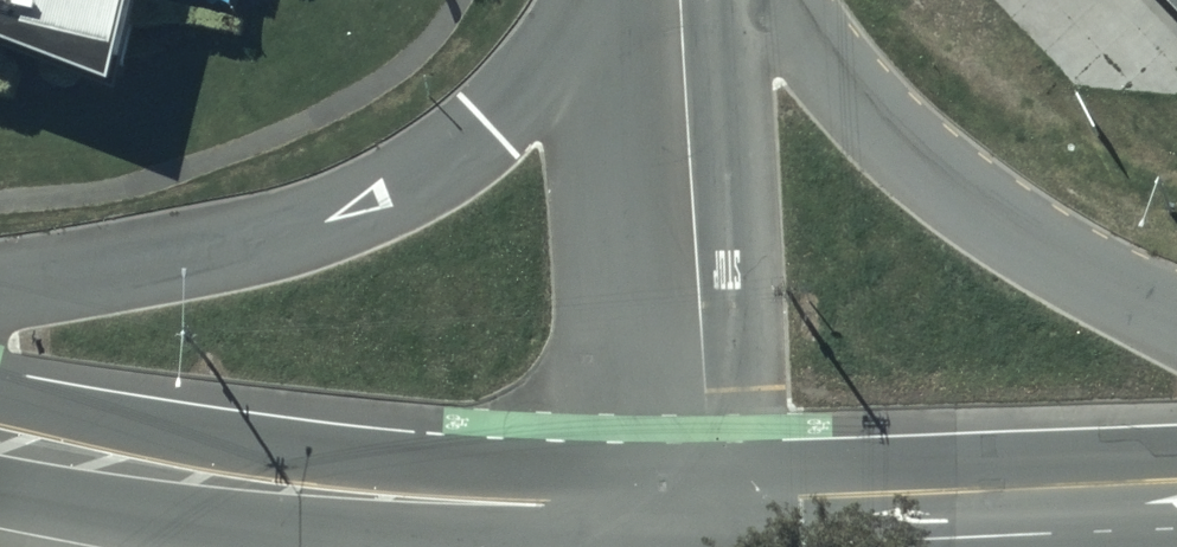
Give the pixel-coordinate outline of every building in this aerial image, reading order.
[(114,45),(123,0),(0,0),(0,17),(114,45)] [(1176,33),(1176,0),(1145,0),(1176,33)]
